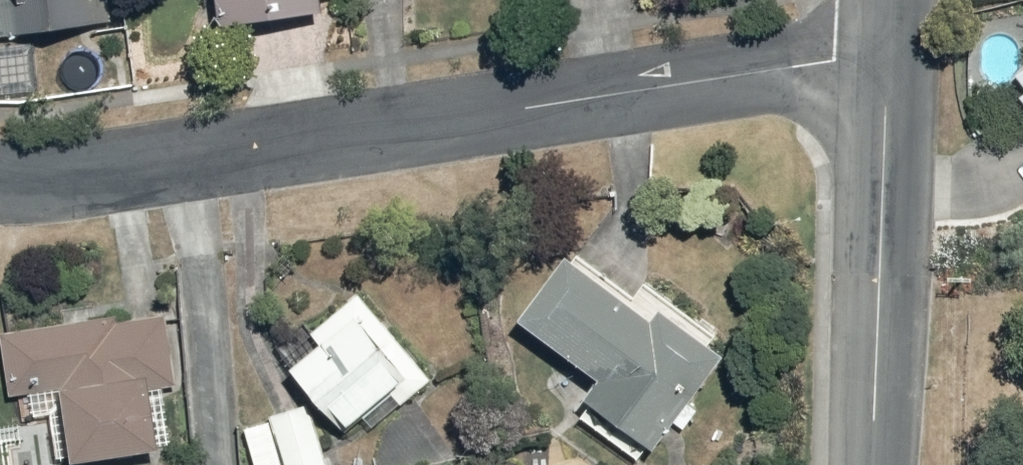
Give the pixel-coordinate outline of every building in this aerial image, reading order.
[(117,0),(0,0),(0,57),(2,56),(1,50),(36,44),(42,88),(129,75),(117,0)] [(333,0),(229,0),(235,32),(336,15),(333,0)] [(583,256),(533,322),(609,380),(595,398),(672,456),(707,409),(700,404),(734,358),(716,344),(725,332),(656,279),(640,300),(583,256)] [(440,377),(366,291),(317,333),(331,349),(303,373),(345,422),(350,418),(361,431),(402,396),(408,403),(440,377)] [(37,396),(38,416),(85,414),(87,460),(171,455),(167,389),(179,388),(175,323),(14,332),(18,397),(37,396)] [(312,398),(273,410),(291,464),(333,464),(312,398)]
